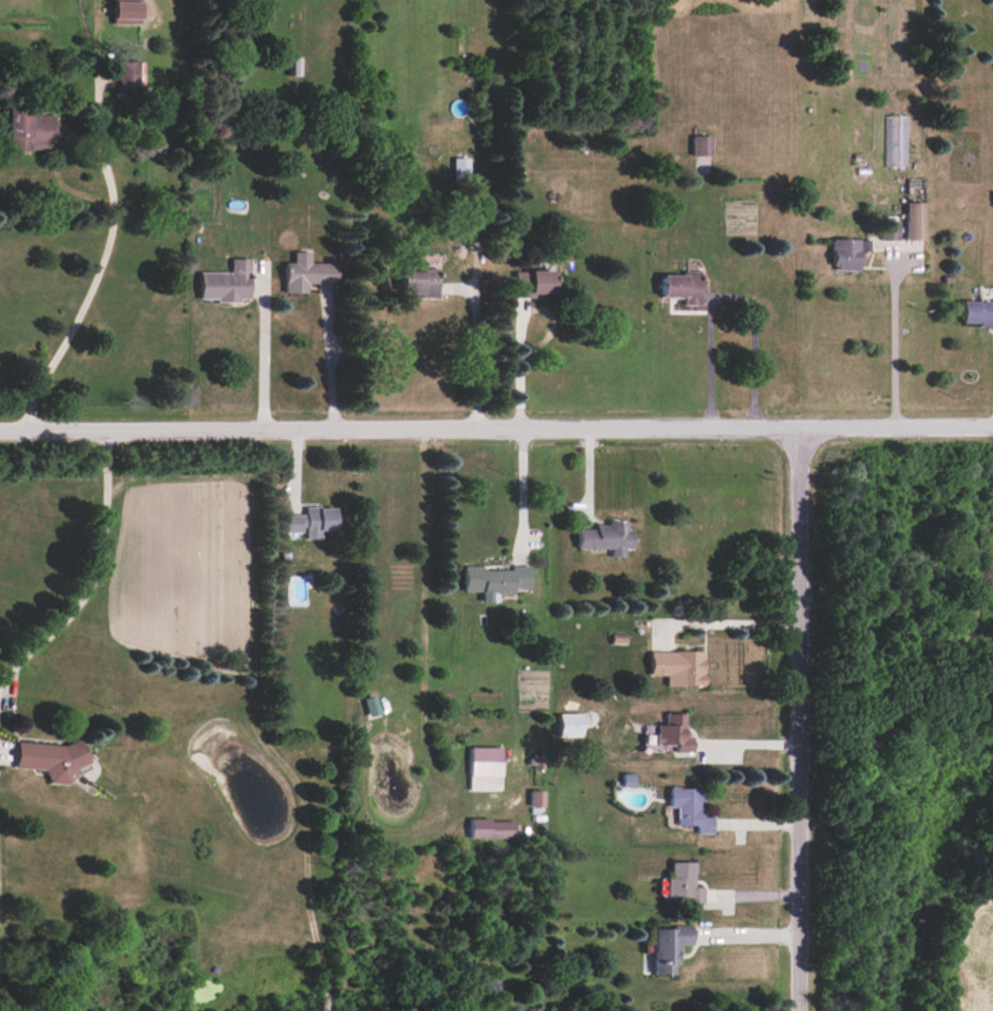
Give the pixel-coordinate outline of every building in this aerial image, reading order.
[(139,60),(118,61),(118,89),(140,88),(139,60)] [(70,149),(70,126),(56,126),(55,115),(30,115),(30,105),(8,105),(9,149),(70,149)] [(886,146),(906,146),(907,116),(896,116),(896,125),(886,125),(886,131),(895,131),(894,138),(886,138),(886,146)] [(710,135),(691,136),(692,156),(711,155),(710,135)] [(469,158),(454,157),(453,180),(469,181),(469,158)] [(924,202),(905,202),(906,240),(924,240),(924,202)] [(859,270),(858,251),(867,251),(867,238),(832,239),(833,271),(859,270)] [(336,263),(309,262),(310,252),(293,251),(293,262),(285,262),(284,292),(307,293),(307,283),(336,284),(336,263)] [(249,258),(230,259),(231,272),(199,272),(199,301),(249,300),(249,258)] [(400,269),(400,295),(437,295),(438,270),(400,269)] [(554,271),(515,270),(514,297),(553,297),(554,271)] [(661,274),(660,297),(683,298),(683,305),(699,306),(700,271),(682,270),(682,275),(661,274)] [(962,323),(978,323),(979,327),(992,327),(992,300),(962,300),(962,323)] [(284,532),(304,532),(304,538),(317,538),(317,530),(335,530),(335,507),(304,507),(305,514),(284,515),(284,532)] [(576,528),(576,548),(610,548),(610,557),(623,557),(623,548),(630,549),(630,522),(607,522),(607,524),(595,524),(595,528),(576,528)] [(530,565),(511,566),(511,570),(482,570),(482,566),(463,566),(463,591),(481,591),(481,602),(498,602),(498,594),(512,594),(512,588),(530,588),(530,565)] [(648,651),(649,675),(665,675),(665,686),(702,685),(702,650),(648,651)] [(380,714),(376,695),(363,698),(367,717),(380,714)] [(691,752),(691,736),(685,737),(684,713),(665,713),(665,724),(655,725),(655,744),(675,743),(675,752),(691,752)] [(16,741),(14,768),(46,769),(45,783),(72,785),(73,764),(82,764),(83,745),(16,741)] [(501,747),(470,746),(469,789),(501,790),(501,747)] [(544,767),(544,755),(529,755),(529,767),(544,767)] [(675,825),(696,825),(695,833),(711,833),(712,811),(700,811),(701,802),(702,802),(702,788),(668,787),(668,807),(675,807),(675,825)] [(544,806),(544,790),(531,790),(531,806),(544,806)] [(469,819),(469,837),(515,838),(515,820),(469,819)] [(670,862),(670,877),(666,877),(665,901),(702,902),(703,887),(694,887),(694,862),(670,862)] [(691,927),(654,926),(653,974),(673,975),(674,964),(677,964),(678,945),(691,945),(691,927)]
